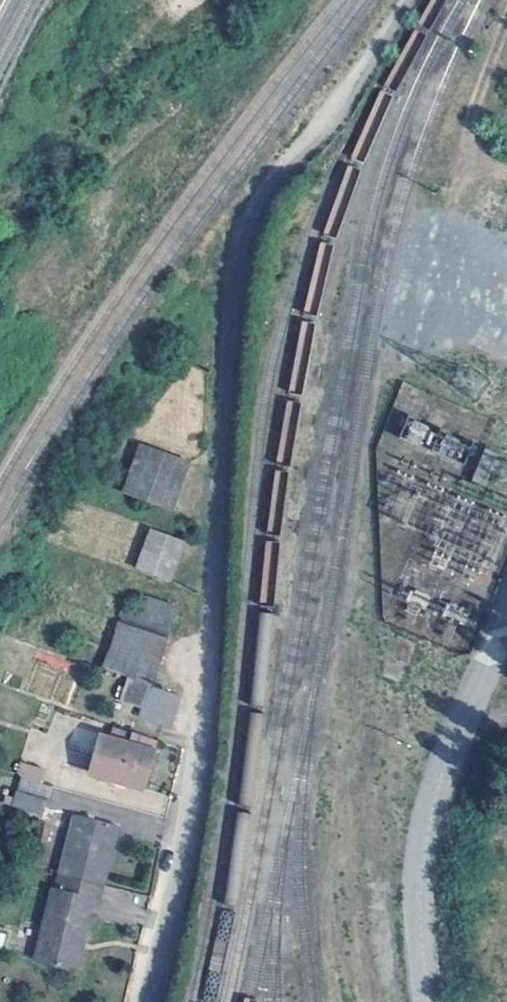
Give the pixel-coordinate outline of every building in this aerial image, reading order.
[(136,441),(128,463),(178,479),(185,456),(136,441)] [(171,504),(178,479),(128,463),(120,488),(171,504)] [(183,533),(148,522),(135,564),(171,575),(183,533)] [(121,619),(168,635),(178,602),(148,592),(143,607),(126,601),(121,619)] [(168,635),(121,619),(108,664),(153,680),(168,635)] [(138,713),(170,724),(180,690),(149,680),(138,713)] [(13,711),(8,710),(6,717),(32,723),(37,700),(17,695),(13,711)] [(162,740),(136,731),(132,743),(104,735),(93,773),(147,788),(162,740)] [(53,788),(21,780),(13,809),(41,818),(46,803),(48,804),(53,788)] [(63,875),(103,885),(119,824),(78,813),(63,875)] [(103,885),(63,875),(61,886),(55,886),(37,959),(76,968),(91,908),(97,909),(103,885)]
